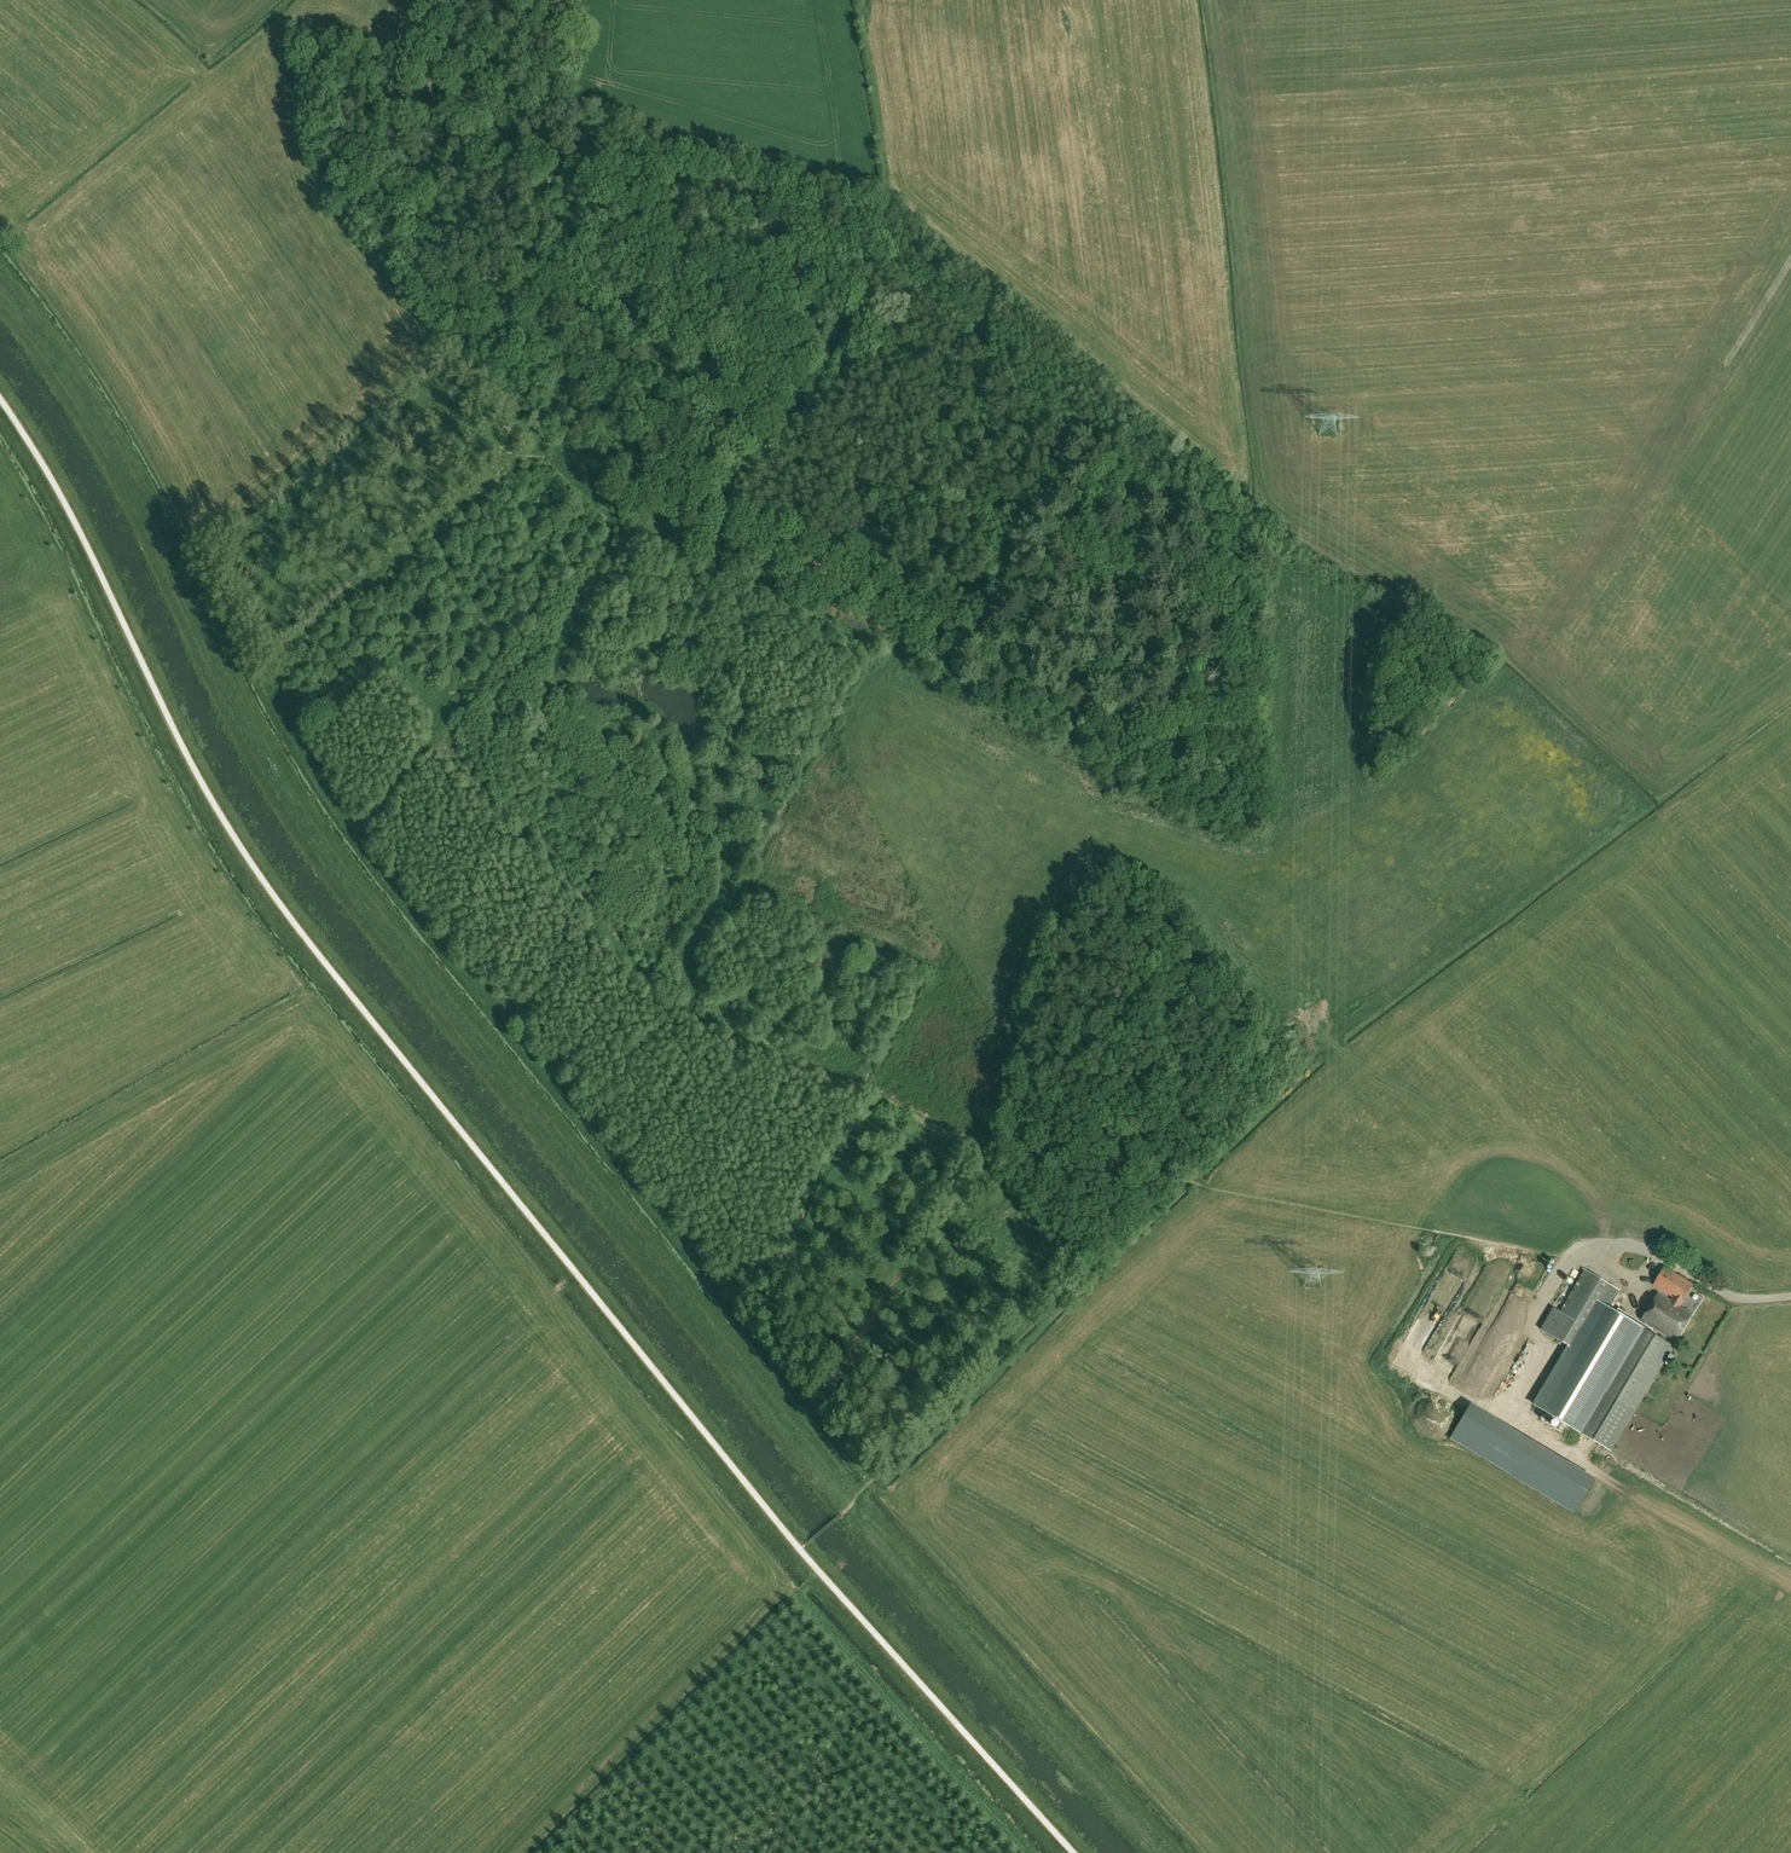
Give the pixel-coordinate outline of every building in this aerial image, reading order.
[(1659,1295),(1644,1321),(1679,1341),(1694,1315),(1682,1308),(1695,1285),(1666,1268),(1655,1286),(1675,1298),(1672,1303),(1659,1295)] [(1621,1291),(1584,1269),(1559,1311),(1555,1309),(1542,1330),(1581,1353),(1546,1411),(1611,1451),(1674,1347),(1652,1334),(1654,1330),(1628,1315),(1626,1318),(1610,1308),(1621,1291)] [(1560,1476),(1566,1467),(1533,1446),(1527,1455),(1560,1476)]
